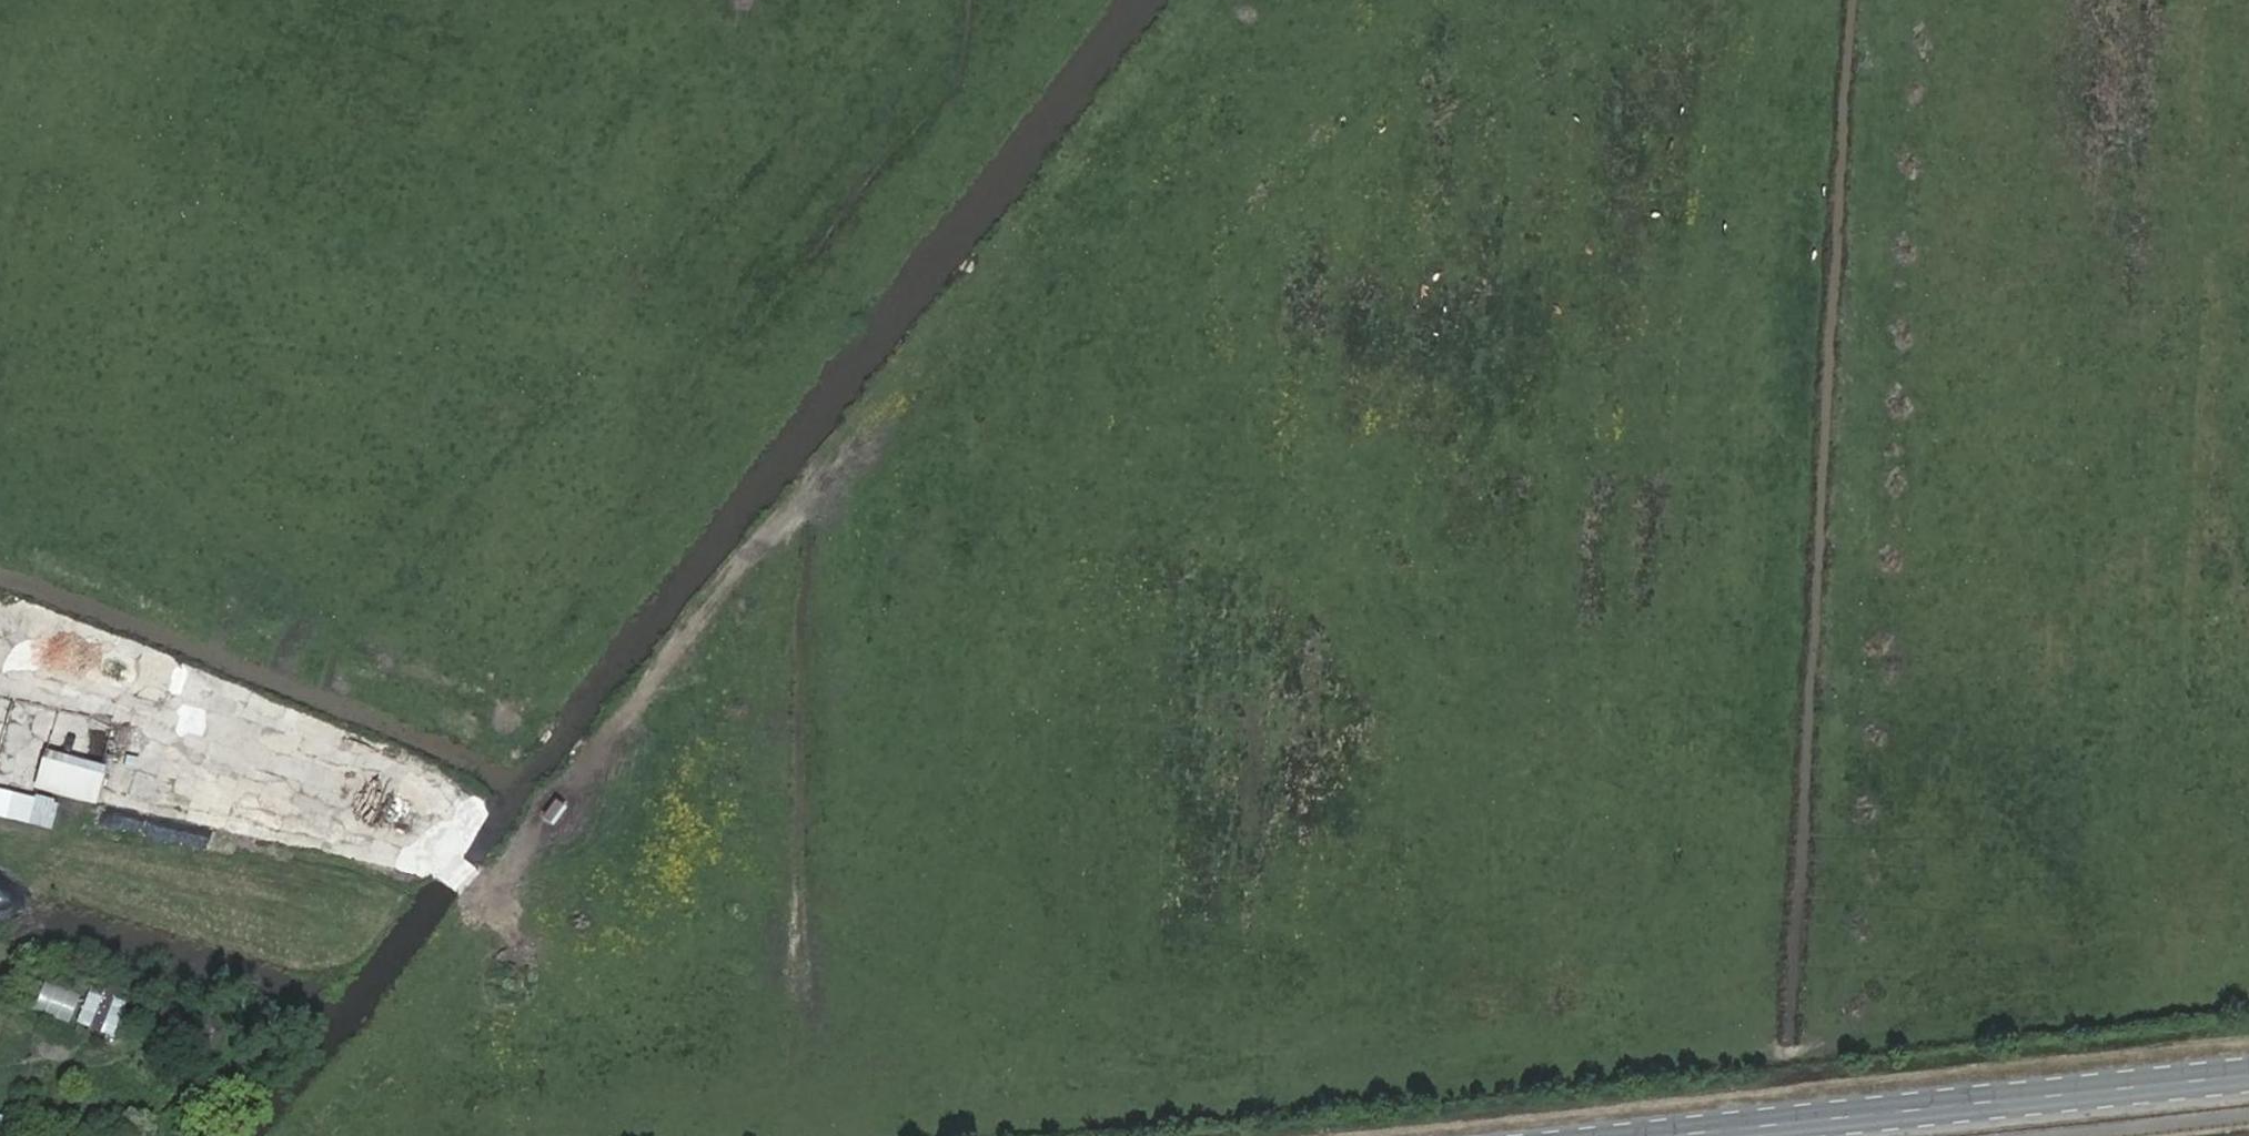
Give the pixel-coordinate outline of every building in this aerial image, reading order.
[(89,805),(99,767),(38,750),(27,789),(89,805)] [(128,770),(126,785),(151,787),(153,773),(128,770)] [(53,805),(0,791),(0,816),(46,828),(53,805)] [(65,1023),(76,995),(40,980),(29,1009),(65,1023)] [(108,1035),(120,1001),(85,990),(74,1024),(108,1035)]
